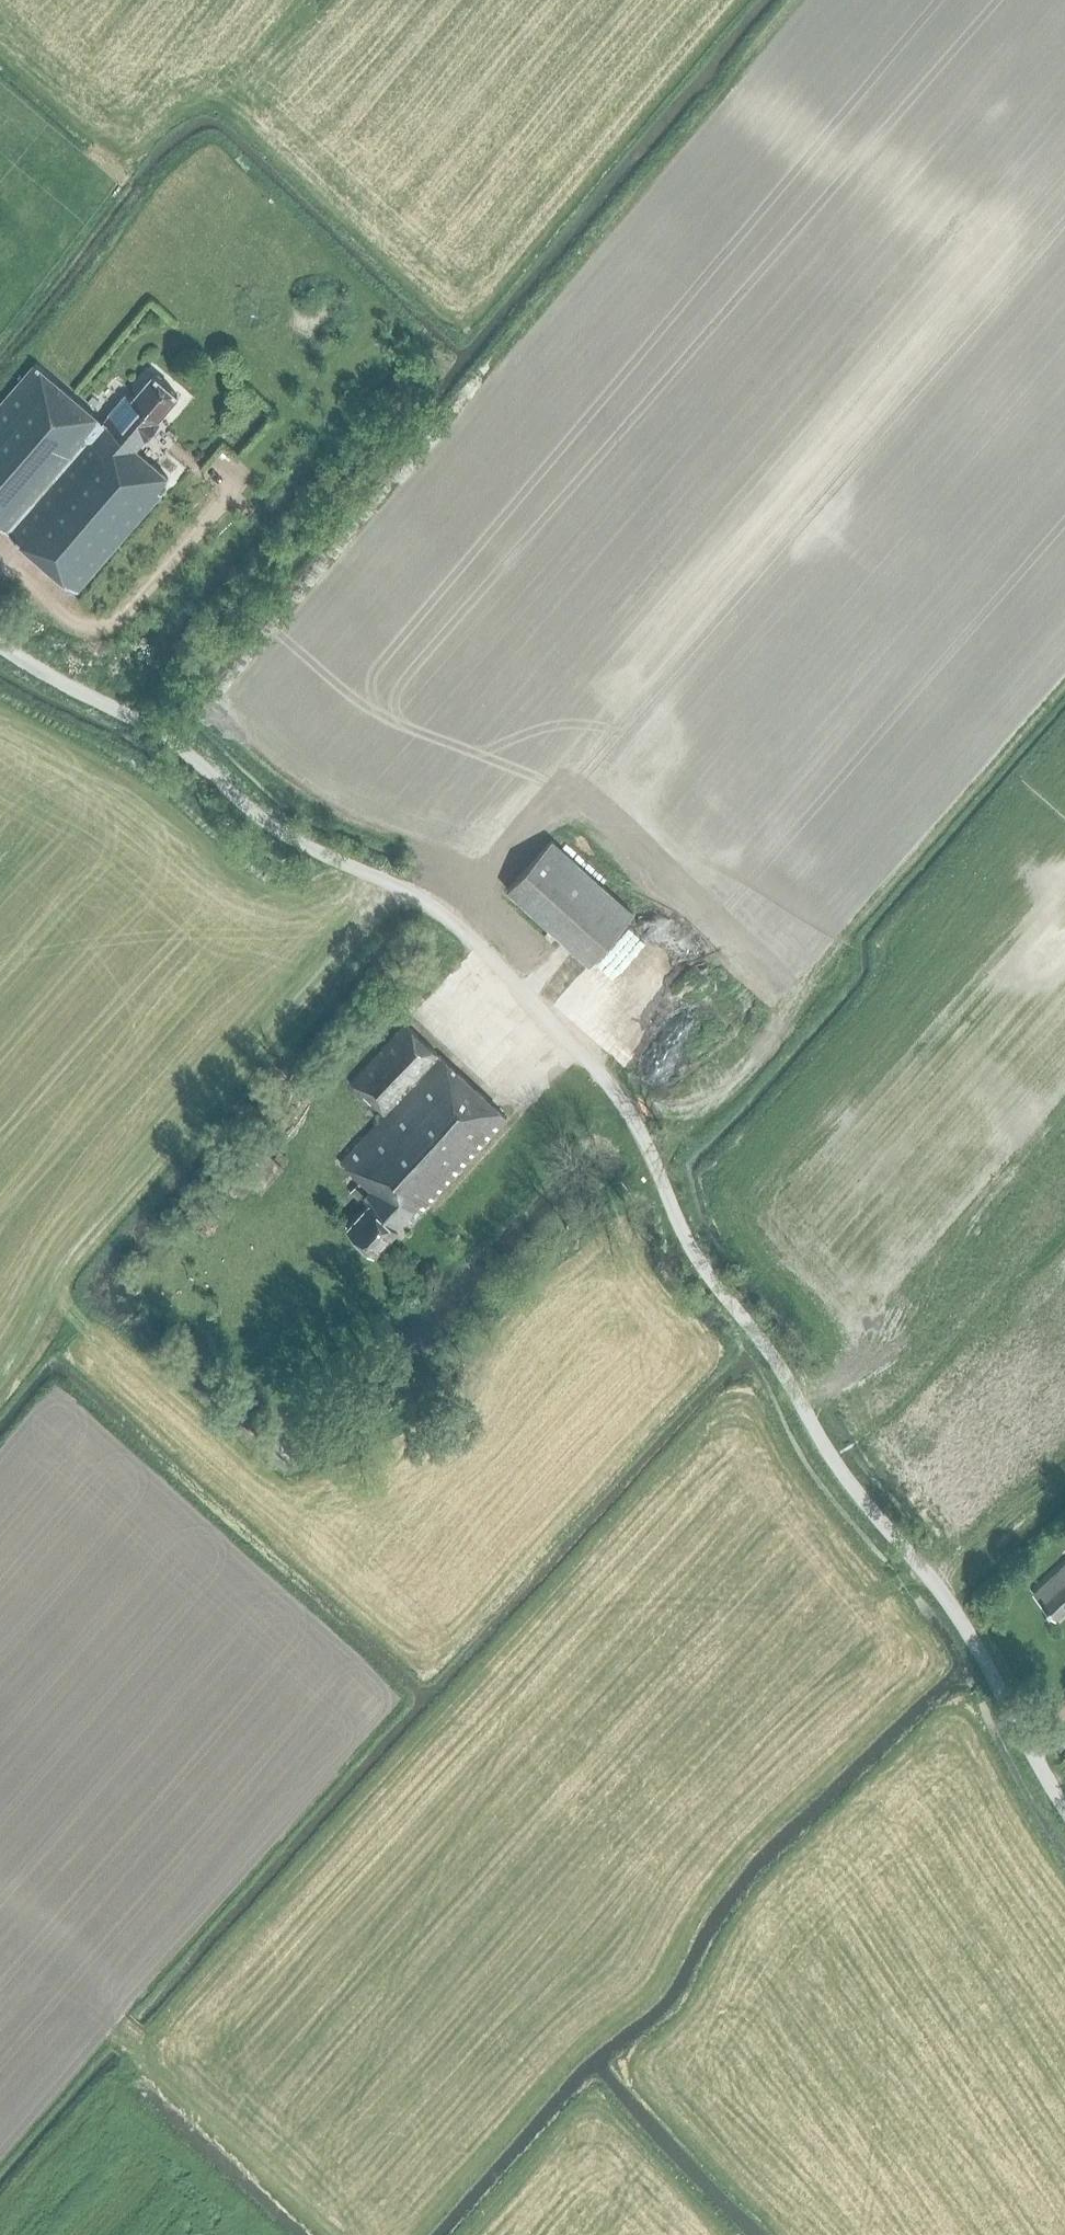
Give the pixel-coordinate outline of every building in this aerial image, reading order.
[(101,422),(33,364),(0,402),(0,527),(75,591),(159,491),(155,488),(165,475),(132,447),(143,434),(147,437),(157,425),(153,422),(155,419),(154,418),(175,393),(150,372),(129,396),(126,393),(101,422)] [(548,842),(504,891),(586,965),(630,916),(548,842)] [(409,1221),(503,1119),(401,1024),(347,1084),(380,1114),(380,1117),(339,1162),(369,1190),(361,1198),(368,1205),(346,1229),(373,1254),(406,1218),(409,1221)] [(629,1050),(654,1034),(647,1024),(622,1040),(629,1050)] [(1035,1595),(1058,1619),(1064,1613),(1064,1567),(1035,1595)]
